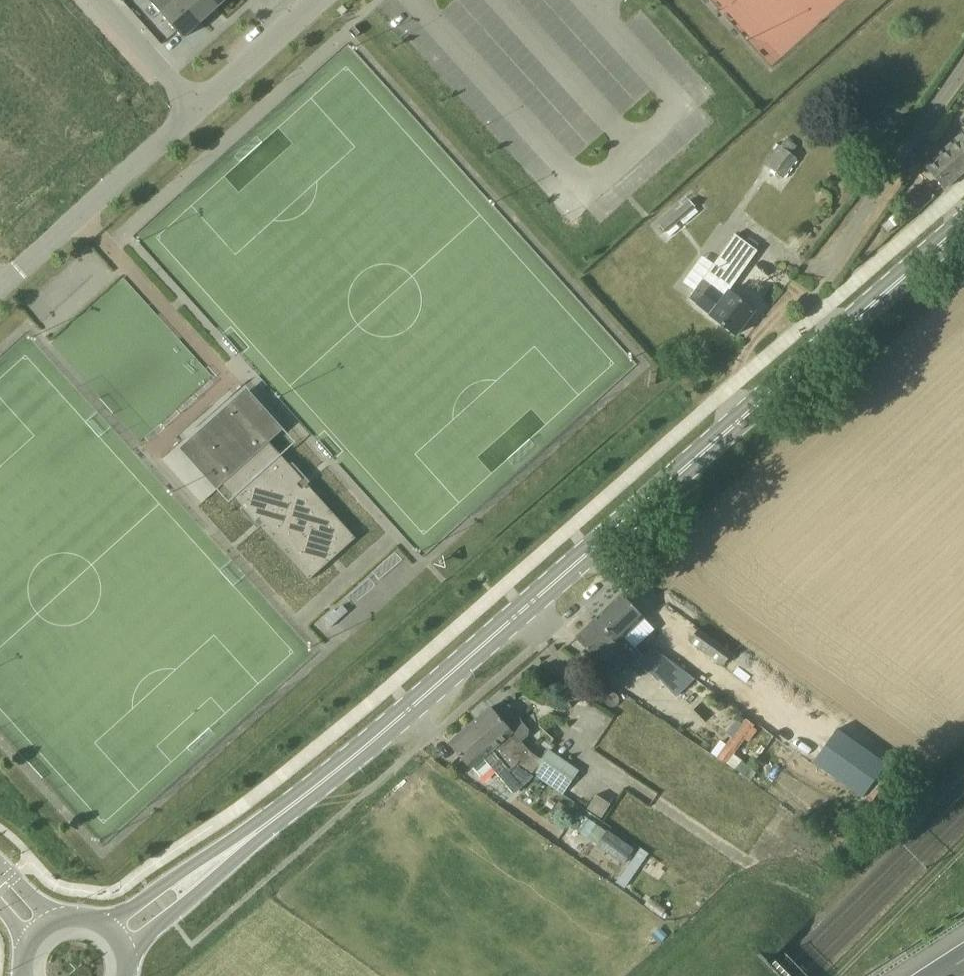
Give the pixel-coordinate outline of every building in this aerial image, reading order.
[(181,0),(177,0),(162,14),(184,38),(201,22),(181,0)] [(212,0),(181,0),(201,22),(218,7),(212,0)] [(61,34),(52,42),(57,48),(66,40),(61,34)] [(48,56),(57,48),(52,42),(43,50),(48,56)] [(30,70),(35,76),(44,68),(39,62),(30,70)] [(35,181),(53,164),(25,132),(7,148),(35,181)] [(945,188),(963,172),(963,132),(957,139),(959,141),(927,169),(945,188)] [(791,154),(797,146),(788,139),(782,147),(780,146),(766,165),(782,177),(796,158),(791,154)] [(696,208),(689,200),(660,225),(666,234),(696,208)] [(895,227),(904,218),(898,210),(888,220),(889,220),(882,226),(888,233),(894,226),(895,227)] [(728,287),(755,249),(735,235),(689,299),(736,335),(755,312),(726,289),(727,286),(728,287)] [(187,445),(309,580),(356,538),(234,402),(187,445)] [(644,617),(636,609),(622,594),(596,619),(619,643),(617,644),(625,653),(629,651),(632,654),(644,643),(631,630),(644,617)] [(632,655),(632,654),(629,651),(625,653),(617,644),(619,643),(596,619),(577,637),(600,661),(607,653),(618,665),(625,659),(632,666),(637,660),(632,655)] [(689,641),(723,665),(732,653),(697,628),(689,641)] [(658,682),(660,680),(676,665),(653,648),(638,661),(658,682)] [(519,763),(564,792),(579,770),(548,750),(542,759),(529,751),(520,741),(531,731),(508,705),(496,715),(490,708),(470,725),(511,770),(518,764),(519,763)] [(720,743),(712,753),(748,781),(755,772),(749,767),(733,755),(756,726),(749,721),(728,749),(720,743)] [(517,766),(519,763),(518,764),(511,770),(470,725),(449,743),(472,769),(473,767),(483,779),(494,770),(513,792),(533,776),(517,766)] [(591,795),(585,810),(603,816),(608,801),(591,795)] [(596,847),(621,865),(633,848),(608,830),(607,831),(598,825),(588,839),(597,845),(596,847)]
